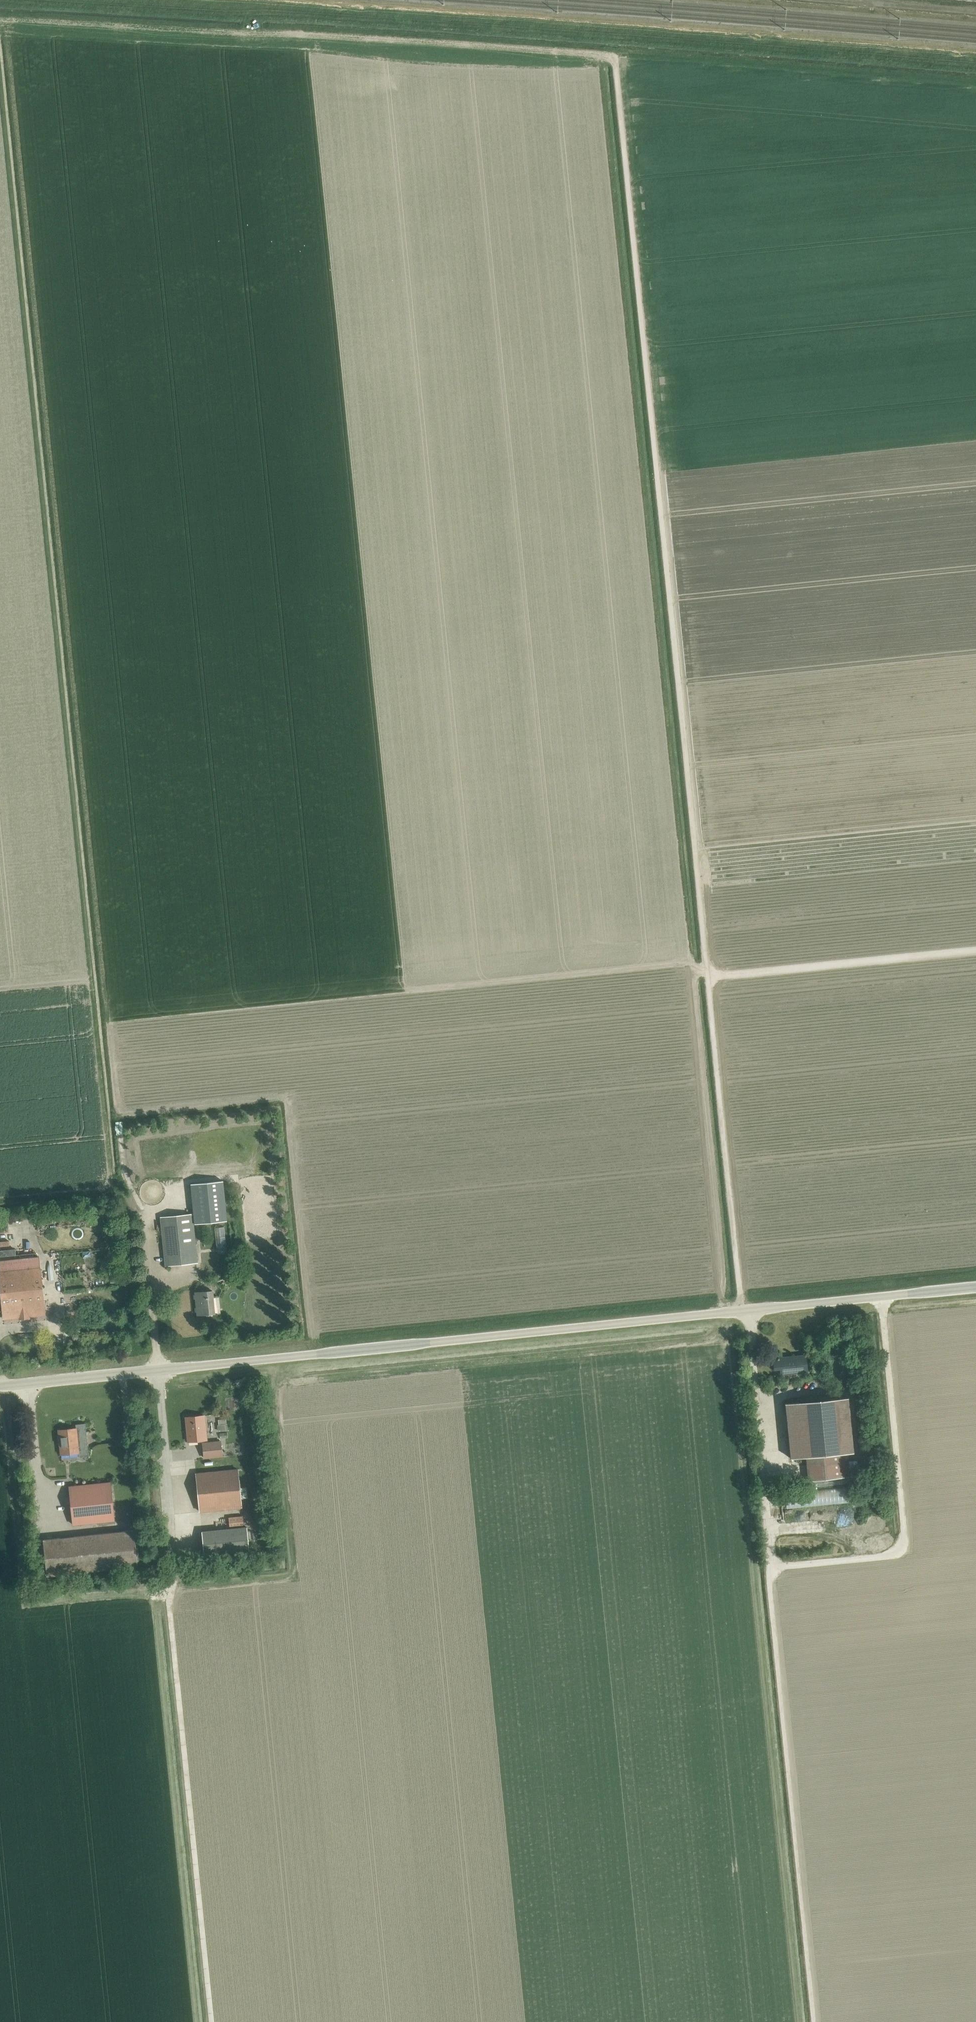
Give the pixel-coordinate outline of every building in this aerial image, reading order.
[(193,1224),(227,1220),(223,1180),(191,1183),(194,1213),(161,1217),(165,1265),(196,1262),(193,1224)] [(12,1210),(12,1218),(24,1218),(24,1209),(12,1210)] [(137,1220),(132,1222),(135,1232),(140,1231),(137,1220)] [(2,1311),(3,1317),(20,1315),(20,1319),(28,1318),(28,1314),(36,1314),(36,1308),(44,1307),(39,1261),(0,1265),(0,1289),(2,1311)] [(197,1315),(214,1313),(212,1290),(195,1292),(197,1315)] [(780,1374),(807,1371),(805,1355),(778,1358),(778,1357),(777,1358),(772,1359),(773,1369),(779,1368),(780,1374)] [(808,1480),(849,1476),(847,1452),(852,1452),(846,1398),(785,1404),(786,1414),(794,1413),(798,1457),(806,1457),(808,1480)] [(188,1441),(206,1440),(204,1415),(185,1417),(188,1441)] [(84,1423),(75,1424),(75,1428),(58,1430),(60,1454),(77,1453),(77,1456),(87,1455),(84,1423)] [(220,1441),(202,1443),(203,1457),(222,1456),(220,1441)] [(199,1512),(241,1507),(237,1469),(196,1473),(199,1512)] [(110,1482),(69,1486),(73,1524),(114,1520),(110,1482)] [(771,1513),(778,1510),(774,1501),(767,1504),(771,1513)] [(229,1527),(243,1526),(242,1516),(228,1517),(229,1527)] [(204,1555),(249,1551),(246,1527),(201,1531),(204,1555)] [(47,1576),(138,1566),(134,1530),(43,1540),(47,1576)]
